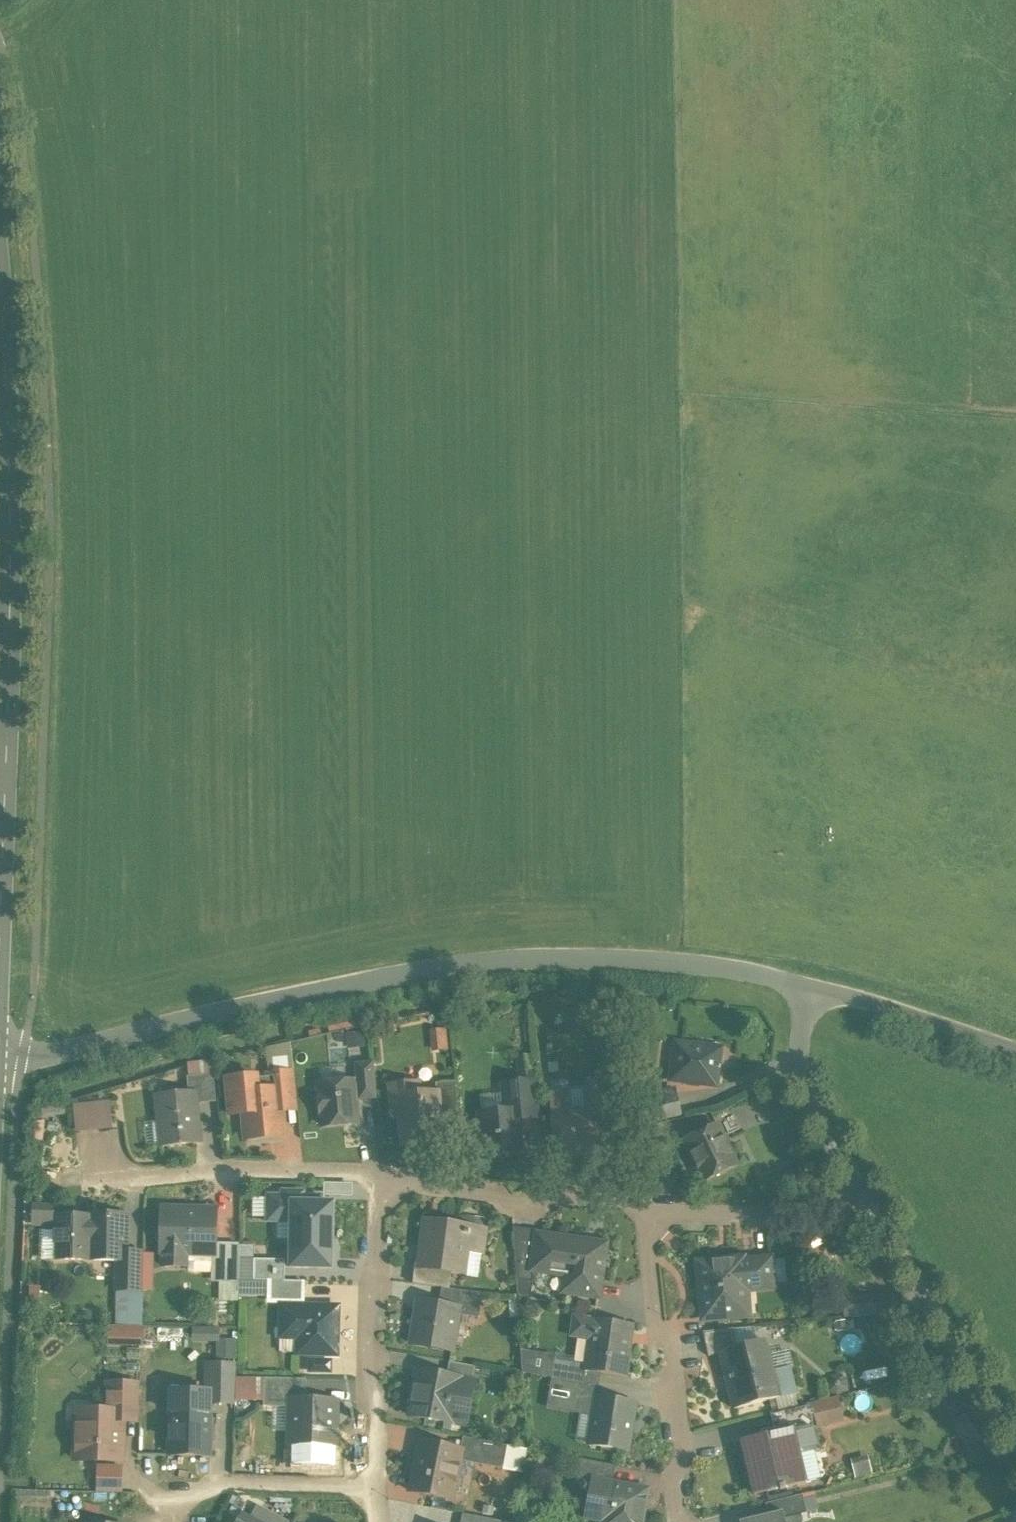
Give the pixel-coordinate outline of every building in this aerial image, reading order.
[(721,1048),(675,1042),(671,1080),(716,1085),(721,1048)] [(373,1064),(357,1066),(361,1098),(376,1097),(373,1064)] [(294,1073),(267,1075),(267,1076),(269,1090),(279,1089),(281,1110),(297,1108),(294,1073)] [(214,1074),(187,1076),(189,1092),(196,1091),(197,1103),(217,1101),(214,1074)] [(267,1076),(227,1080),(230,1115),(245,1113),(248,1138),(283,1135),(281,1110),(279,1089),(269,1090),(267,1076)] [(456,1081),(436,1083),(437,1093),(438,1093),(441,1119),(459,1117),(456,1081)] [(536,1081),(506,1084),(509,1111),(517,1110),(518,1119),(521,1119),(540,1117),(536,1081)] [(353,1082),(319,1085),(320,1097),(319,1099),(320,1109),(322,1111),(323,1125),(357,1122),(353,1082)] [(437,1093),(421,1094),(420,1082),(389,1085),(391,1108),(399,1108),(403,1144),(443,1141),(441,1119),(438,1093),(437,1093)] [(617,1082),(598,1084),(601,1120),(620,1118),(617,1082)] [(657,1091),(647,1089),(646,1102),(656,1103),(657,1091)] [(189,1092),(157,1095),(162,1146),(201,1142),(197,1103),(196,1091),(189,1092)] [(681,1093),(657,1091),(656,1103),(679,1106),(681,1093)] [(594,1108),(553,1112),(557,1151),(598,1147),(594,1108)] [(521,1119),(518,1119),(517,1110),(509,1111),(480,1114),(482,1134),(478,1138),(480,1148),(484,1151),(484,1156),(521,1152),(519,1127),(521,1123),(521,1119)] [(728,1148),(718,1125),(685,1141),(704,1180),(738,1164),(730,1147),(728,1148)] [(267,1221),(291,1221),(290,1268),(331,1268),(333,1203),(303,1202),(303,1192),(282,1191),(282,1196),(268,1196),(267,1221)] [(217,1211),(162,1209),(161,1251),(163,1251),(163,1265),(186,1266),(187,1252),(216,1253),(217,1211)] [(127,1216),(90,1215),(90,1217),(90,1259),(118,1259),(126,1260),(126,1252),(127,1216)] [(90,1259),(90,1217),(60,1217),(59,1236),(56,1236),(56,1259),(90,1259)] [(467,1229),(428,1224),(423,1263),(423,1265),(452,1269),(462,1270),(465,1248),(481,1250),(483,1232),(467,1229)] [(606,1244),(550,1236),(549,1246),(537,1244),(536,1247),(534,1266),(535,1266),(572,1271),(570,1292),(598,1296),(606,1244)] [(240,1245),(221,1245),(220,1291),(239,1291),(240,1245)] [(536,1247),(515,1245),(517,1280),(533,1282),(535,1266),(534,1266),(536,1247)] [(144,1252),(126,1252),(126,1260),(118,1259),(117,1289),(143,1290),(144,1252)] [(286,1259),(255,1258),(254,1279),(271,1280),(285,1280),(286,1259)] [(743,1258),(698,1263),(699,1265),(700,1265),(702,1283),(700,1283),(704,1319),(744,1315),(741,1290),(774,1287),(771,1259),(744,1261),(743,1258)] [(452,1269),(423,1265),(423,1263),(420,1263),(417,1283),(448,1288),(450,1288),(452,1269)] [(285,1280),(271,1280),(271,1300),(303,1301),(303,1281),(285,1280)] [(483,1293),(450,1288),(448,1288),(446,1304),(459,1306),(458,1313),(479,1317),(483,1293)] [(885,1294),(844,1298),(846,1317),(887,1313),(885,1294)] [(446,1304),(420,1300),(413,1343),(452,1349),(458,1313),(459,1306),(446,1304)] [(339,1307),(282,1305),(282,1328),(299,1329),(299,1353),(337,1354),(339,1307)] [(630,1324),(585,1318),(582,1337),(594,1339),(589,1370),(626,1376),(631,1344),(627,1343),(630,1324)] [(734,1328),(704,1331),(711,1355),(721,1353),(721,1352),(738,1348),(734,1328)] [(738,1348),(721,1352),(721,1353),(734,1408),(775,1399),(768,1372),(770,1372),(763,1342),(738,1348)] [(586,1363),(555,1358),(552,1377),(583,1382),(586,1363)] [(475,1366),(450,1361),(448,1375),(473,1381),(475,1366)] [(237,1365),(208,1365),(207,1402),(236,1402),(237,1365)] [(448,1375),(447,1375),(418,1370),(414,1389),(416,1389),(412,1414),(410,1414),(410,1415),(453,1423),(456,1405),(468,1407),(473,1381),(448,1375)] [(583,1382),(552,1377),(549,1397),(591,1404),(594,1384),(583,1382)] [(307,1379),(265,1378),(264,1406),(296,1407),(296,1399),(306,1400),(307,1379)] [(140,1384),(109,1384),(108,1411),(123,1412),(123,1420),(139,1420),(140,1384)] [(635,1403),(597,1397),(590,1443),(627,1449),(635,1403)] [(838,1397),(808,1404),(814,1427),(843,1420),(838,1397)] [(306,1400),(296,1399),(296,1407),(296,1427),(292,1426),(291,1450),(335,1451),(335,1424),(333,1424),(334,1402),(336,1402),(336,1400),(306,1400)] [(808,1403),(775,1411),(779,1430),(792,1427),(793,1434),(814,1429),(814,1427),(808,1404),(808,1403)] [(108,1411),(94,1411),(94,1418),(78,1417),(78,1434),(77,1434),(76,1459),(122,1460),(123,1420),(123,1412),(108,1411)] [(209,1413),(172,1412),(171,1454),(209,1454),(209,1413)] [(779,1430),(741,1440),(754,1494),(805,1482),(798,1454),(815,1450),(818,1445),(814,1429),(793,1434),(792,1427),(779,1430)] [(508,1445),(464,1437),(461,1450),(463,1450),(461,1460),(504,1468),(508,1445)] [(461,1450),(420,1442),(410,1491),(453,1499),(461,1460),(463,1450),(461,1450)] [(616,1465),(581,1459),(576,1483),(591,1485),(592,1478),(613,1482),(616,1465)] [(592,1478),(591,1485),(587,1506),(606,1510),(603,1521),(643,1521),(644,1514),(642,1513),(647,1488),(613,1482),(592,1478)] [(803,1495),(772,1502),(775,1514),(783,1512),(785,1518),(800,1515),(807,1513),(803,1495)] [(785,1518),(783,1512),(775,1514),(741,1521),(786,1521),(785,1518)] [(466,1514),(465,1521),(505,1521),(466,1514)]
